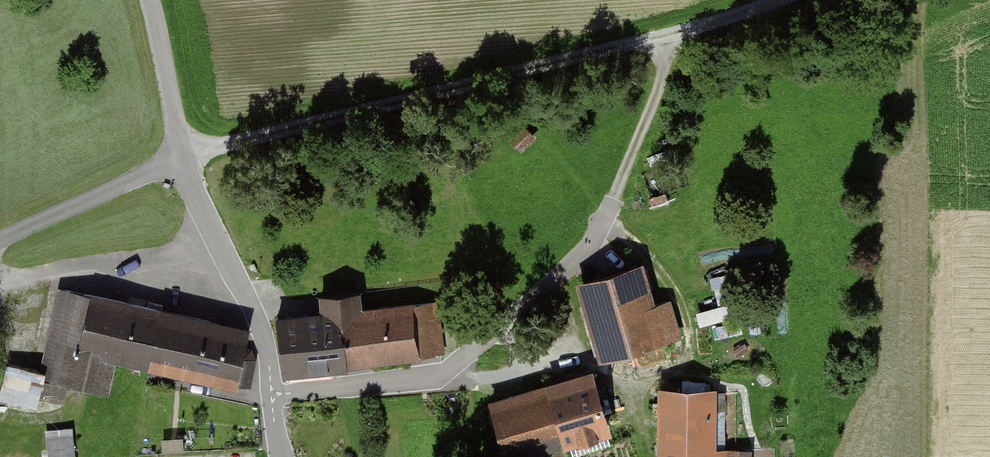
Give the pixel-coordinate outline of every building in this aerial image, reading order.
[(654,308),(643,267),(577,286),(599,365),(681,342),(670,303),(654,308)] [(234,393),(247,331),(57,290),(38,376),(7,369),(1,399),(35,406),(36,398),(63,404),(67,388),(107,397),(113,367),(234,393)] [(352,364),(443,354),(438,301),(346,311),(352,364)] [(281,372),(352,364),(346,311),(275,319),(281,372)] [(488,404),(503,456),(510,456),(562,443),(565,454),(614,441),(595,374),(488,404)] [(662,389),(659,456),(750,456),(750,454),(722,453),(724,392),(662,389)] [(49,432),(51,456),(77,456),(75,430),(49,432)]
